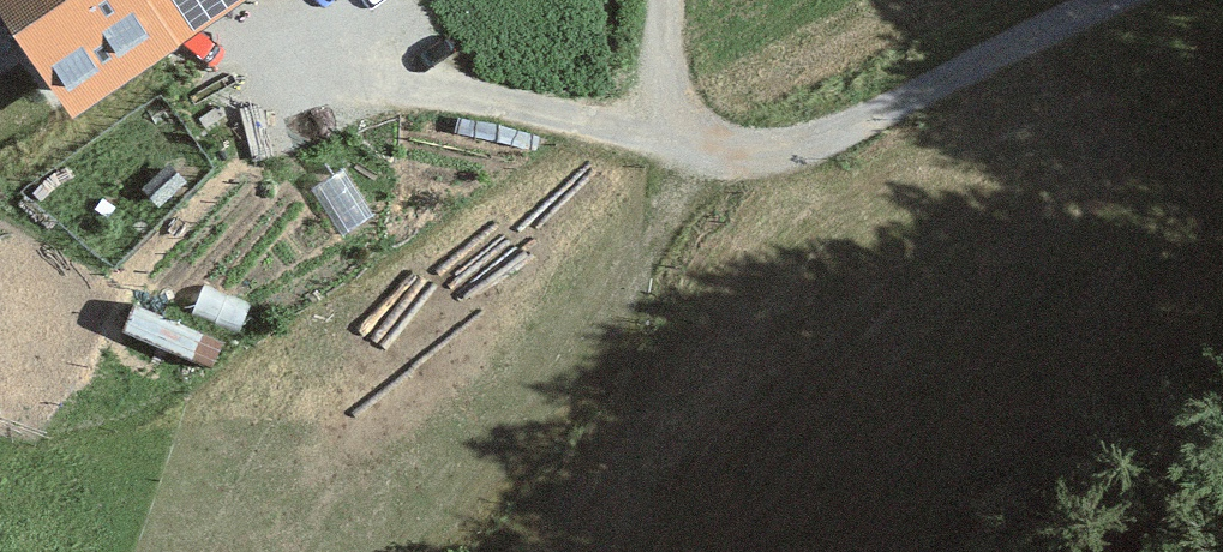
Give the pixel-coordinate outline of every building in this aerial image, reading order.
[(246,0),(0,0),(0,10),(73,117),(246,0)]
